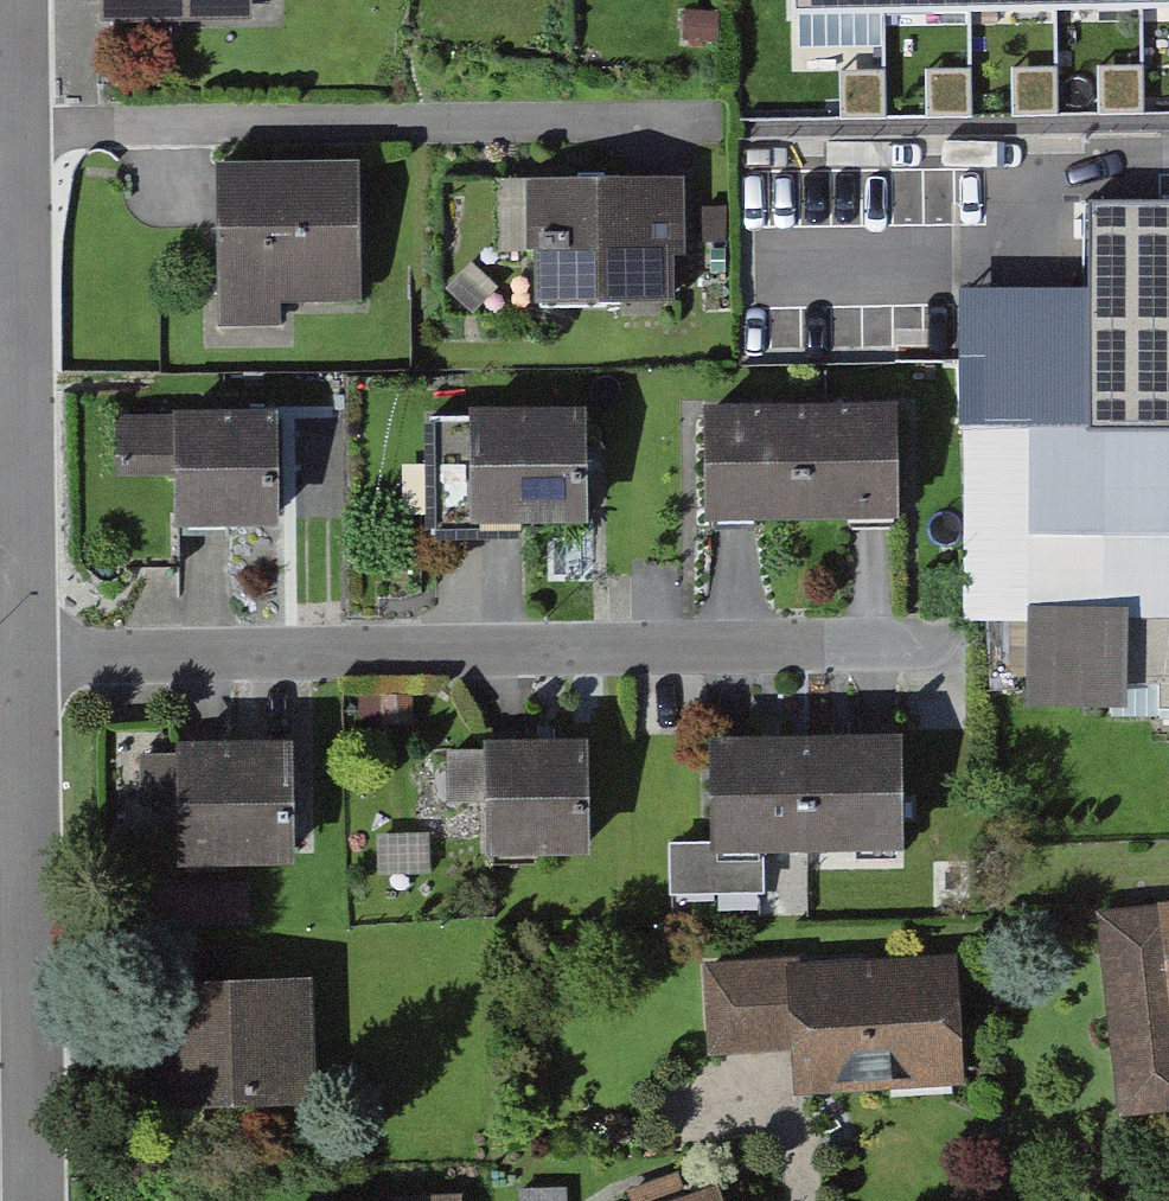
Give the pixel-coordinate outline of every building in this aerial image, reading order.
[(109,19),(257,17),(257,0),(109,0),(109,19)] [(786,16),(1168,10),(1168,0),(786,0),(786,16)] [(350,172),(226,173),(228,304),(351,303),(350,172)] [(673,185),(539,187),(541,296),(674,294),(673,185)] [(1102,198),(1100,420),(1168,421),(1168,199),(1102,198)] [(892,410),(714,411),(715,516),(893,514),(892,410)] [(581,414),(486,414),(486,420),(430,420),(431,532),(519,532),(519,519),(581,519),(581,414)] [(273,417),(123,418),(124,468),(180,467),(180,516),(274,516),(273,417)] [(1137,701),(1138,609),(1168,609),(1168,421),(1100,420),(1036,419),(1034,700),(1137,701)] [(589,724),(486,732),(496,859),(600,851),(589,724)] [(907,728),(709,738),(715,847),(913,837),(907,728)] [(299,733),(179,737),(182,870),(303,867),(299,733)] [(484,827),(481,743),(445,744),(448,828),(484,827)] [(1114,903),(1137,1111),(1168,1107),(1168,897),(1114,903)] [(956,946),(718,956),(722,1053),(801,1050),(802,1082),(962,1075),(956,946)] [(309,979),(148,985),(153,1108),(314,1101),(309,979)] [(718,1187),(676,1200),(723,1200),(718,1187)] [(519,1189),(519,1200),(566,1200),(566,1188),(519,1189)]
